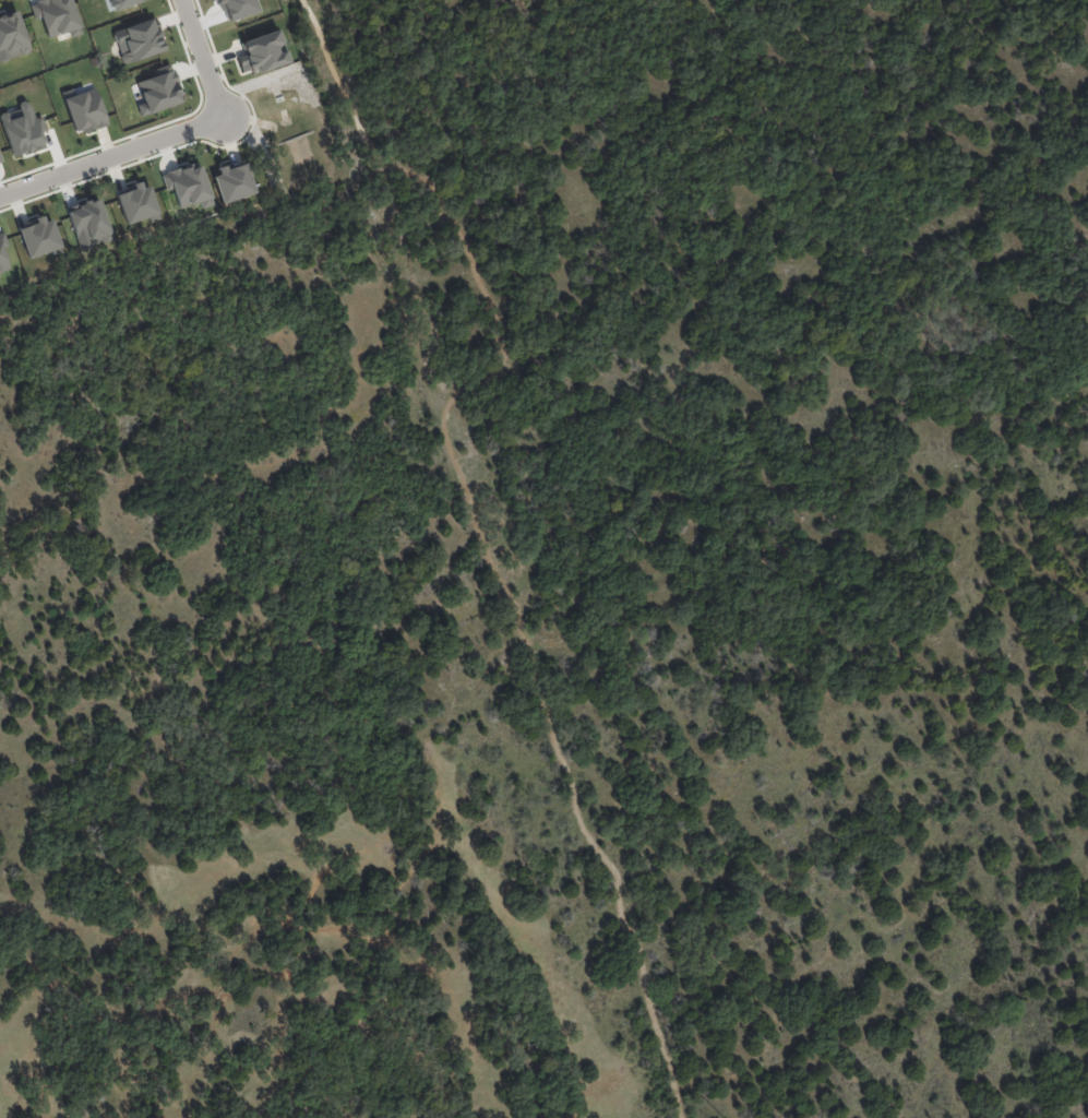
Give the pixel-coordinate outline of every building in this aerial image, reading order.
[(68,31),(70,37),(81,34),(71,0),(36,0),(28,2),(34,19),(41,17),(47,38),(68,31)] [(112,11),(145,0),(109,0),(112,11)] [(257,12),(254,0),(219,0),(225,21),(257,12)] [(29,51),(16,9),(0,14),(0,60),(29,51)] [(164,50),(153,17),(112,31),(123,64),(164,50)] [(288,61),(277,29),(240,41),(244,54),(237,57),(243,76),(288,61)] [(136,81),(142,102),(136,104),(139,115),(182,103),(171,63),(154,69),(156,75),(136,81)] [(63,98),(74,134),(106,123),(95,88),(63,98)] [(44,147),(40,132),(46,130),(41,116),(33,118),(28,99),(16,103),(17,109),(0,114),(0,118),(11,156),(44,147)] [(199,202),(201,208),(212,205),(198,161),(160,173),(165,190),(172,188),(178,208),(199,202)] [(211,173),(222,204),(254,193),(243,161),(211,173)] [(159,219),(146,182),(114,193),(125,225),(148,217),(150,222),(159,219)] [(112,239),(98,198),(65,210),(80,251),(112,239)] [(49,216),(17,227),(27,259),(59,248),(49,216)] [(2,248),(7,246),(3,231),(0,232),(0,272),(9,269),(2,248)]
